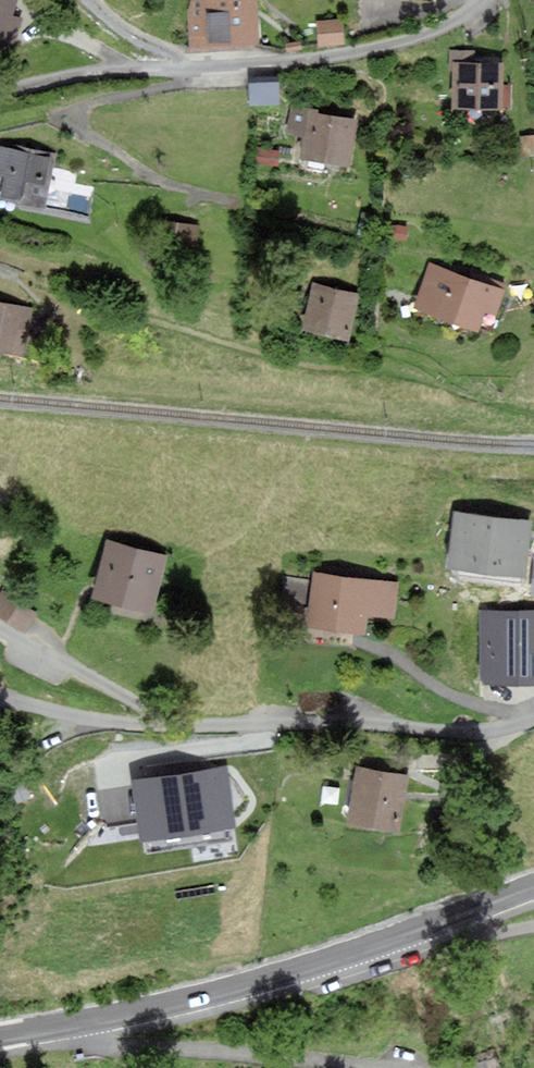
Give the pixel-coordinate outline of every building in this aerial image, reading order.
[(12,54),(23,20),(12,16),(17,0),(0,0),(0,50),(12,54)] [(192,50),(260,47),(259,0),(190,0),(192,50)] [(341,21),(316,23),(318,47),(343,45),(341,21)] [(458,54),(457,105),(507,107),(509,55),(458,54)] [(281,80),(251,78),(250,104),(280,105),(281,80)] [(311,112),(303,158),(353,167),(361,122),(311,112)] [(0,154),(0,193),(49,204),(60,156),(2,143),(0,154)] [(194,227),(164,223),(162,239),(192,243),(194,227)] [(433,261),(420,305),(493,326),(506,283),(433,261)] [(360,289),(313,284),(308,331),(355,336),(360,289)] [(0,300),(0,347),(30,356),(42,311),(0,300)] [(528,523),(458,514),(451,561),(522,571),(528,523)] [(170,561),(107,543),(91,599),(154,617),(170,561)] [(397,581),(311,575),(308,632),(366,635),(366,622),(394,624),(397,581)] [(0,598),(0,613),(26,630),(37,613),(4,591),(0,598)] [(484,614),(486,679),(533,678),(533,613),(484,614)] [(222,769),(136,782),(144,836),(229,824),(222,769)] [(355,770),(346,825),(399,834),(408,779),(355,770)]
